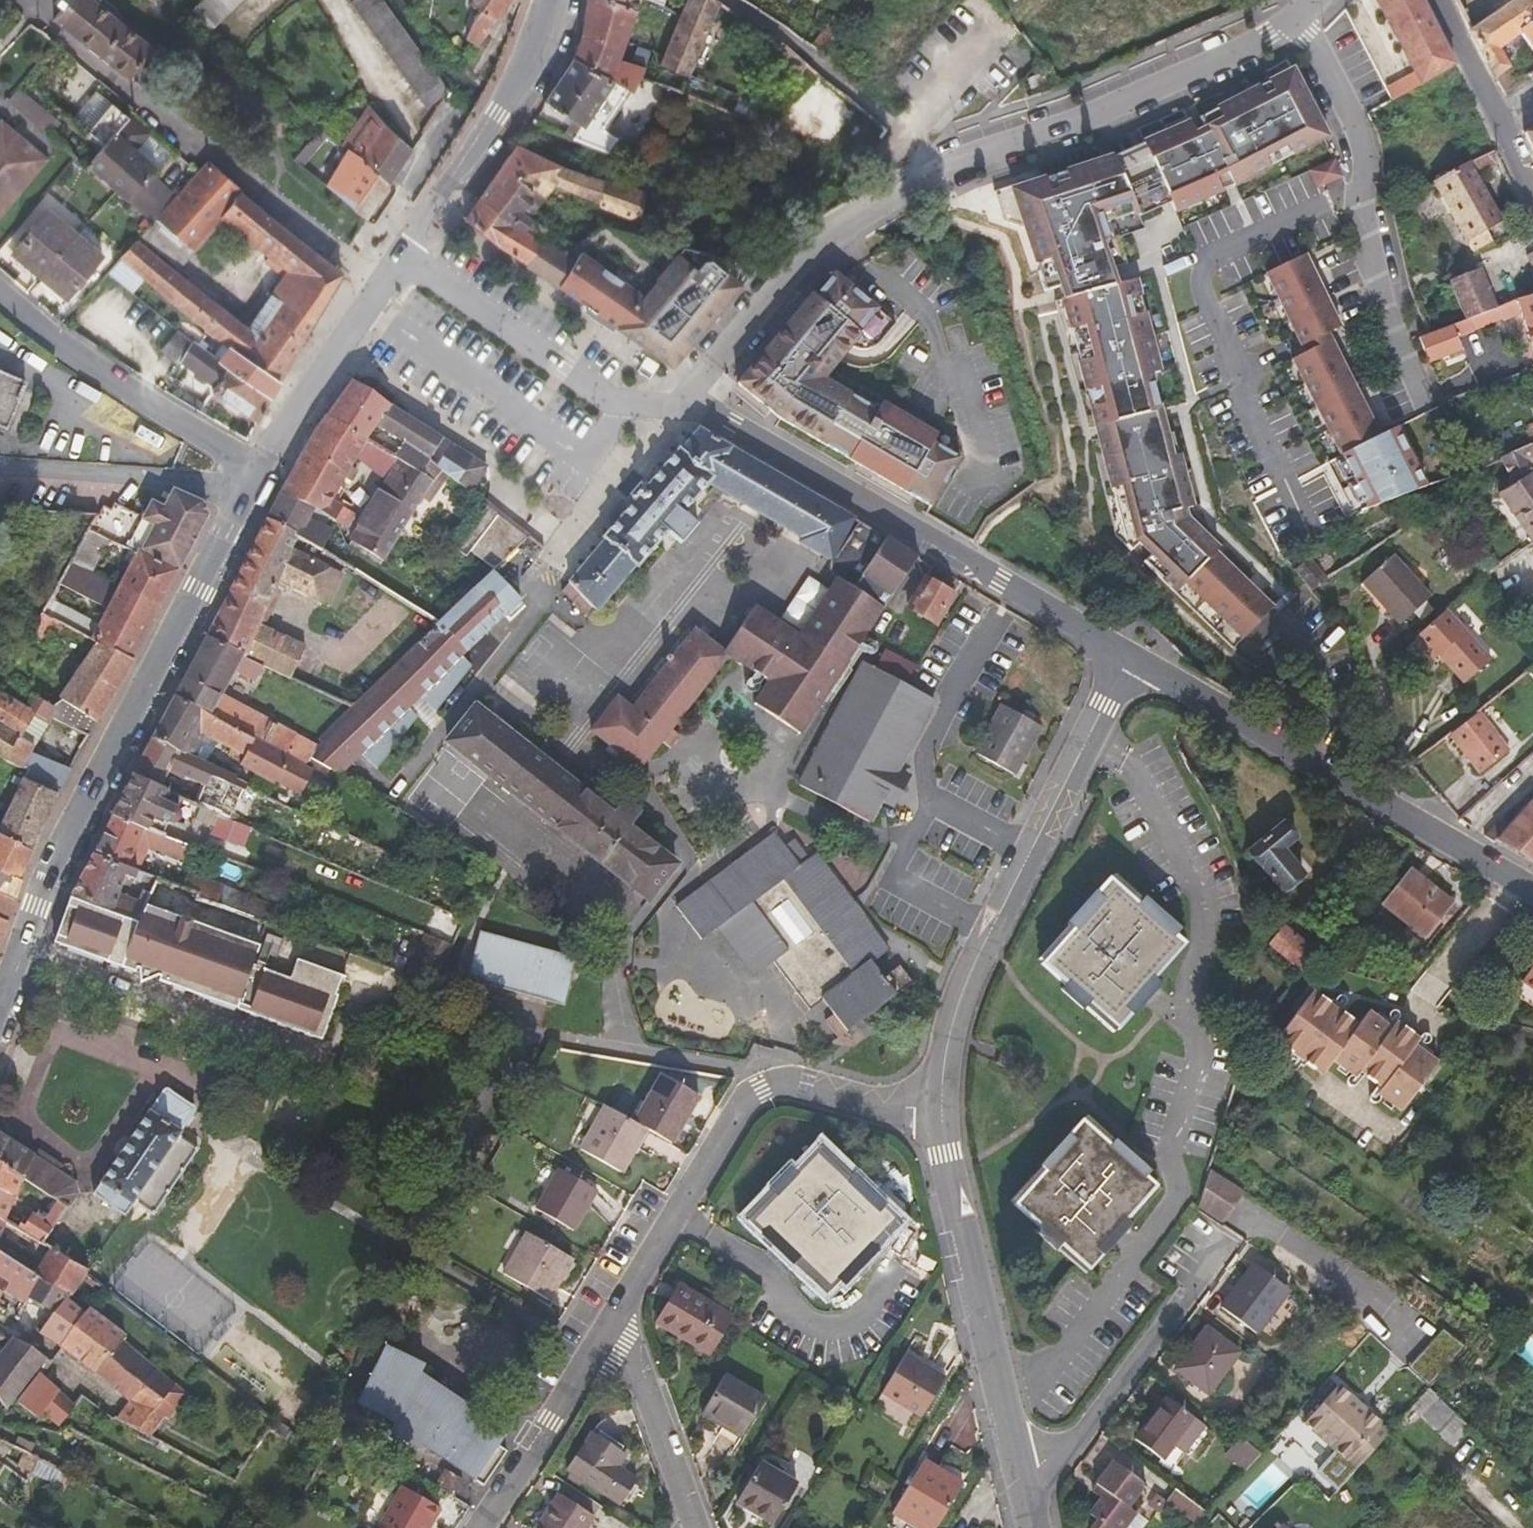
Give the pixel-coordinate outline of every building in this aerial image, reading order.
[(121,21),(94,0),(68,0),(54,18),(67,29),(130,78),(153,48),(121,21)] [(242,0),(200,0),(191,9),(208,26),(212,30),(242,0)] [(384,0),(351,0),(350,1),(427,108),(450,92),(420,50),(384,0)] [(509,0),(472,0),(471,4),(479,8),(464,37),(480,45),(509,0)] [(642,0),(587,0),(583,34),(573,59),(628,89),(633,92),(641,77),(646,67),(621,57),(642,0)] [(722,3),(717,0),(686,0),(659,64),(690,75),(722,3)] [(852,7),(855,9),(863,0),(841,0),(852,7)] [(1420,85),(1457,63),(1425,0),(1375,0),(1413,72),(1420,85)] [(1468,31),(1481,59),(1492,78),(1504,93),(1520,83),(1510,68),(1499,49),(1521,34),(1532,51),(1532,0),(1512,0),(1468,31)] [(158,42),(125,16),(121,21),(153,48),(158,42)] [(603,130),(628,89),(573,59),(545,101),(572,119),(563,135),(575,140),(623,159),(631,147),(603,130)] [(684,92),(688,82),(663,72),(659,83),(671,88),(684,92)] [(1394,99),(1420,85),(1413,72),(1387,86),(1394,99)] [(1144,143),(1147,149),(1167,195),(1174,212),(1203,199),(1200,192),(1217,185),(1220,191),(1229,187),(1233,185),(1233,186),(1270,167),(1266,161),(1289,149),(1293,155),(1328,137),(1296,76),(1275,87),(1271,81),(1199,118),(1205,130),(1201,131),(1196,133),(1190,122),(1144,143)] [(15,90),(8,99),(17,107),(24,98),(15,90)] [(40,111),(24,98),(17,107),(33,120),(40,111)] [(413,149),(369,105),(340,146),(346,150),(390,184),(413,149)] [(151,175),(156,170),(134,149),(147,134),(148,133),(127,115),(86,165),(152,222),(165,207),(176,195),(151,175)] [(49,158),(1,118),(0,120),(0,217),(49,158)] [(1524,133),(1532,151),(1532,127),(1524,133)] [(329,138),(320,130),(294,160),(303,167),(329,138)] [(147,134),(134,149),(156,170),(169,155),(147,134)] [(647,191),(562,165),(518,144),(505,162),(541,193),(549,182),(597,202),(598,206),(630,218),(642,214),(647,191)] [(1127,158),(1116,163),(1134,202),(1137,209),(1148,204),(1162,198),(1167,195),(1147,149),(1142,151),(1127,158)] [(390,184),(346,150),(326,185),(343,198),(342,198),(367,219),(390,184)] [(1176,592),(1186,583),(1243,638),(1272,608),(1252,589),(1218,555),(1215,552),(1218,549),(1188,520),(1186,512),(1185,508),(1192,507),(1178,455),(1171,457),(1160,414),(1150,374),(1159,372),(1142,305),(1135,307),(1129,282),(1114,285),(1112,279),(1109,269),(1110,269),(1101,243),(1109,240),(1100,214),(1134,202),(1116,163),(1113,157),(1046,179),(1045,175),(995,192),(1004,222),(1024,228),(1044,292),(1060,286),(1063,293),(1064,298),(1062,299),(1071,329),(1077,327),(1086,361),(1079,362),(1087,391),(1093,389),(1103,428),(1115,472),(1108,474),(1121,526),(1132,523),(1136,539),(1139,543),(1170,572),(1163,580),(1176,592)] [(302,342),(342,273),(240,192),(242,189),(209,159),(199,170),(176,195),(165,207),(152,222),(140,235),(180,268),(224,221),(271,259),(268,263),(285,276),(249,327),(137,238),(119,258),(144,278),(229,347),(280,380),(302,342)] [(1334,160),(1310,171),(1318,187),(1340,177),(1337,171),(1339,170),(1334,160)] [(523,212),(541,193),(505,162),(480,199),(510,225),(511,224),(549,242),(562,235),(533,219),(523,212)] [(1503,220),(1473,163),(1434,184),(1472,251),(1492,240),(1486,230),(1503,220)] [(542,245),(549,242),(511,224),(510,225),(480,199),(465,219),(496,244),(525,265),(542,245)] [(67,299),(102,255),(48,209),(12,253),(67,299)] [(542,245),(525,265),(558,287),(559,286),(618,326),(617,327),(672,367),(757,264),(603,224),(578,245),(562,235),(549,242),(542,245)] [(1304,256),(1266,274),(1301,346),(1339,327),(1304,256)] [(144,278),(119,258),(107,272),(133,292),(144,278)] [(1497,306),(1483,268),(1443,281),(1460,321),(1497,306)] [(780,419),(794,427),(798,420),(810,428),(807,434),(931,507),(960,458),(933,443),(937,435),(883,403),(878,411),(824,379),(853,346),(855,347),(857,348),(859,349),(861,349),(864,349),(867,349),(869,349),(872,348),(874,347),(876,345),(878,344),(879,342),(881,340),(895,323),(839,276),(835,273),(815,296),(813,294),(738,383),(780,419)] [(1497,306),(1460,321),(1418,337),(1428,361),(1462,349),(1457,338),(1520,313),(1532,345),(1532,292),(1497,306)] [(270,397),(218,361),(194,341),(189,338),(178,329),(160,350),(180,364),(182,361),(197,372),(215,385),(211,391),(258,421),(270,397)] [(1330,341),(1293,360),(1340,455),(1378,436),(1330,341)] [(280,380),(229,347),(218,361),(270,397),(280,380)] [(187,385),(197,372),(182,361),(180,364),(173,377),(187,385)] [(0,372),(0,427),(7,430),(27,383),(0,372)] [(385,402),(350,381),(326,417),(366,440),(376,424),(390,405),(385,402)] [(426,462),(442,437),(434,432),(390,405),(376,424),(403,442),(393,456),(398,459),(418,474),(426,462)] [(332,500),(366,440),(326,417),(316,431),(279,495),(314,510),(331,518),(335,520),(342,507),(343,506),(332,500)] [(1378,436),(1340,455),(1367,507),(1424,486),(1395,427),(1378,436)] [(709,482),(734,449),(700,429),(682,451),(680,449),(648,486),(646,484),(633,499),(635,501),(604,538),(606,540),(570,583),(579,594),(573,600),(589,618),(636,565),(638,567),(672,526),(679,532),(686,524),(683,522),(689,516),(684,511),(709,482)] [(487,465),(461,448),(456,445),(442,437),(426,462),(445,473),(449,475),(472,490),(487,465)] [(1529,465),(1532,463),(1532,442),(1531,443),(1499,457),(1513,483),(1498,492),(1532,541),(1532,542),(1532,471),(1529,465)] [(855,518),(734,449),(709,482),(801,537),(799,542),(830,560),(833,556),(846,565),(837,578),(799,635),(754,605),(723,652),(729,655),(769,682),(753,704),(800,734),(864,637),(917,557),(871,529),(855,518)] [(429,504),(449,475),(445,473),(426,462),(418,474),(398,459),(349,539),(384,561),(422,498),(429,504)] [(179,569),(208,515),(202,501),(175,490),(172,488),(163,506),(150,500),(142,516),(114,502),(110,508),(102,504),(96,515),(89,528),(109,538),(129,548),(137,551),(138,549),(179,569)] [(310,518),(314,510),(279,495),(266,521),(302,540),(321,550),(333,530),(327,527),(310,518)] [(515,546),(528,534),(524,530),(486,501),(452,546),(466,556),(470,551),(493,568),(515,546)] [(342,507),(335,520),(340,523),(348,527),(356,514),(342,507)] [(331,518),(314,510),(310,518),(327,527),(331,518)] [(259,625),(280,582),(313,599),(328,570),(295,553),(302,540),(266,521),(230,591),(206,635),(262,663),(289,676),(302,646),(259,625)] [(1132,523),(1121,526),(1114,528),(1116,535),(1131,551),(1139,543),(1136,539),(1132,523)] [(91,572),(109,538),(89,528),(70,561),(91,572)] [(532,559),(545,547),(528,534),(515,546),(532,559)] [(179,569),(138,549),(137,551),(129,548),(122,561),(129,565),(118,586),(159,607),(179,569)] [(1400,624),(1431,596),(1393,554),(1362,581),(1400,624)] [(837,578),(846,565),(833,556),(830,560),(830,563),(829,566),(829,569),(831,572),(834,576),(837,578)] [(1326,576),(1310,558),(1297,570),(1313,588),(1326,576)] [(131,660),(159,607),(118,586),(91,572),(70,561),(58,583),(107,608),(98,624),(50,598),(41,613),(66,626),(87,637),(90,638),(98,642),(131,660)] [(490,570),(477,582),(450,609),(436,623),(350,706),(317,738),(319,740),(317,744),(310,757),(341,774),(366,750),(380,765),(421,713),(413,705),(425,693),(439,708),(475,662),(466,652),(506,613),(519,601),(490,570)] [(325,605),(340,576),(328,570),(313,599),(325,605)] [(936,624),(954,594),(925,577),(908,607),(936,624)] [(1491,659),(1447,610),(1415,638),(1434,659),(1439,655),(1464,684),(1491,659)] [(43,646),(66,626),(41,613),(28,635),(43,646)] [(639,769),(729,655),(723,652),(695,629),(632,708),(617,696),(590,730),(639,769)] [(221,694),(234,669),(253,680),(262,663),(206,635),(175,696),(305,766),(310,757),(317,744),(221,694)] [(87,736),(116,690),(131,660),(98,642),(59,699),(53,706),(30,693),(23,706),(32,711),(47,720),(49,716),(52,718),(87,736)] [(894,771),(933,698),(865,662),(800,785),(869,822),(882,796),(895,803),(908,779),(894,771)] [(32,711),(23,706),(0,692),(0,723),(18,736),(32,711)] [(189,755),(201,732),(244,756),(239,764),(274,784),(276,780),(301,795),(312,771),(305,766),(175,696),(153,737),(189,755)] [(1014,774),(1041,726),(1002,704),(975,753),(1014,774)] [(638,812),(589,773),(578,787),(475,706),(447,741),(648,899),(676,864),(627,826),(638,812)] [(1480,712),(1449,736),(1479,774),(1510,750),(1480,712)] [(87,736),(52,718),(46,732),(80,749),(87,736)] [(0,723),(0,758),(5,761),(18,736),(0,723)] [(70,767),(30,752),(34,745),(18,736),(5,761),(27,771),(23,778),(57,794),(70,767)] [(236,777),(189,755),(153,737),(133,774),(160,787),(170,769),(176,771),(203,784),(195,804),(198,805),(231,820),(245,784),(235,779),(236,777)] [(161,799),(165,789),(160,787),(133,774),(112,814),(144,827),(147,828),(152,817),(161,799)] [(47,816),(57,794),(23,778),(0,826),(0,872),(19,880),(31,853),(47,816)] [(161,799),(152,817),(167,824),(170,825),(174,824),(176,824),(178,822),(181,818),(181,815),(180,812),(179,811),(177,808),(176,806),(161,799)] [(1532,801),(1506,830),(1497,840),(1532,860),(1532,801)] [(128,867),(144,827),(112,814),(93,853),(128,867)] [(240,826),(218,816),(210,833),(233,843),(240,826)] [(1304,873),(1284,848),(1296,838),(1283,822),(1249,850),(1282,891),(1304,873)] [(1497,840),(1506,830),(1497,822),(1484,835),(1494,844),(1497,840)] [(848,895),(815,852),(809,857),(794,837),(785,844),(775,832),(676,906),(701,939),(718,927),(755,975),(774,961),(810,1009),(823,1000),(834,1015),(846,1031),(913,982),(899,965),(884,976),(873,962),(889,950),(877,934),(848,895)] [(118,893),(124,875),(152,886),(156,877),(139,871),(128,867),(93,853),(70,896),(112,912),(132,920),(137,921),(146,899),(147,898),(142,895),(139,902),(118,893)] [(1447,911),(1453,903),(1409,867),(1381,903),(1426,938),(1439,921),(1447,911)] [(0,872),(0,893),(16,900),(24,881),(19,880),(0,872)] [(1152,981),(1183,945),(1172,935),(1176,930),(1143,900),(1139,904),(1110,877),(1068,923),(1073,927),(1040,962),(1065,985),(1061,989),(1083,1008),(1087,1004),(1115,1030),(1156,985),(1152,981)] [(16,900),(0,893),(0,943),(16,900)] [(112,912),(70,896),(55,938),(94,952),(318,1039),(335,995),(333,994),(340,976),(295,958),(288,977),(251,962),(258,944),(146,899),(137,921),(132,920),(112,912)] [(1444,926),(1452,915),(1447,911),(1439,921),(1444,926)] [(1319,953),(1285,923),(1284,925),(1269,942),(1304,971),(1318,954),(1319,953)] [(564,1005),(576,959),(480,932),(468,978),(564,1005)] [(433,986),(453,946),(424,935),(405,975),(433,986)] [(1520,982),(1532,990),(1532,963),(1520,982)] [(1438,1062),(1415,1045),(1419,1039),(1396,1021),(1391,1027),(1368,1010),(1358,1024),(1312,990),(1276,1040),(1322,1074),(1333,1060),(1356,1077),(1360,1071),(1382,1087),(1377,1093),(1401,1111),(1438,1062)] [(1347,1005),(1348,1002),(1347,999),(1346,997),(1343,995),(1339,995),(1338,996),(1336,997),(1335,1000),(1335,1002),(1337,1005),(1339,1007),(1342,1007),(1345,1006),(1347,1005)] [(1397,1020),(1400,1017),(1400,1014),(1399,1012),(1397,1010),(1394,1009),(1391,1010),(1389,1013),(1389,1015),(1389,1017),(1390,1019),(1392,1020),(1395,1021),(1397,1020)] [(846,1031),(834,1015),(822,1024),(834,1040),(846,1031)] [(1431,1041),(1431,1038),(1430,1035),(1428,1034),(1425,1033),(1422,1034),(1420,1037),(1420,1039),(1420,1041),(1421,1043),(1424,1044),(1426,1044),(1429,1044),(1431,1041)] [(1301,1065),(1301,1062),(1299,1059),(1296,1058),(1293,1058),(1291,1059),(1290,1060),(1289,1062),(1289,1065),(1290,1068),(1292,1069),(1295,1070),(1298,1069),(1300,1067),(1301,1065)] [(672,1143),(699,1095),(661,1073),(634,1121),(646,1128),(672,1143)] [(1356,1082),(1356,1080),(1356,1079),(1354,1078),(1353,1077),(1351,1077),(1349,1078),(1348,1080),(1348,1082),(1348,1084),(1350,1085),(1353,1085),(1355,1084),(1356,1082)] [(154,1214),(198,1148),(179,1136),(183,1131),(182,1130),(195,1110),(195,1109),(195,1108),(195,1107),(194,1106),(167,1088),(166,1088),(165,1087),(164,1087),(164,1088),(163,1089),(149,1109),(148,1109),(100,1182),(101,1183),(93,1194),(125,1215),(134,1201),(154,1214)] [(1379,1099),(1379,1096),(1378,1095),(1377,1094),(1376,1093),(1374,1093),(1372,1095),(1370,1096),(1370,1099),(1371,1100),(1373,1102),(1375,1102),(1378,1101),(1379,1099)] [(623,1172),(646,1128),(634,1121),(605,1105),(580,1149),(623,1172)] [(1124,1222),(1155,1187),(1144,1176),(1148,1172),(1114,1141),(1111,1145),(1082,1119),(1040,1164),(1044,1168),(1012,1203),(1037,1226),(1033,1230),(1055,1250),(1059,1245),(1087,1272),(1128,1226),(1124,1222)] [(57,1171),(59,1166),(38,1153),(35,1157),(0,1135),(0,1162),(24,1178),(28,1180),(58,1200),(68,1207),(77,1193),(75,1183),(57,1171)] [(872,1246),(899,1218),(854,1176),(851,1180),(817,1147),(793,1171),(789,1167),(769,1189),(773,1192),(746,1221),(791,1262),(795,1258),(830,1290),(841,1279),(845,1283),(877,1250),(872,1246)] [(24,1178),(0,1162),(0,1220),(4,1222),(24,1178)] [(574,1230),(597,1190),(559,1167),(536,1208),(574,1230)] [(1224,1218),(1243,1190),(1209,1167),(1198,1203),(1221,1219),(1224,1218)] [(59,1220),(68,1207),(58,1200),(44,1220),(25,1210),(16,1229),(19,1231),(43,1246),(59,1220)] [(549,1300),(573,1258),(526,1232),(503,1273),(549,1300)] [(105,1291),(86,1273),(49,1249),(34,1273),(39,1276),(72,1296),(81,1282),(93,1291),(91,1294),(99,1300),(105,1291)] [(39,1276),(34,1273),(18,1263),(0,1252),(0,1294),(4,1288),(26,1302),(29,1296),(39,1276)] [(1257,1334),(1290,1289),(1253,1262),(1220,1306),(1257,1334)] [(60,1346),(86,1312),(70,1299),(72,1296),(39,1276),(29,1296),(60,1315),(46,1337),(60,1346)] [(709,1352),(731,1316),(680,1285),(657,1322),(709,1352)] [(175,1386),(123,1341),(125,1338),(89,1309),(86,1312),(60,1346),(116,1388),(132,1400),(149,1414),(152,1411),(175,1386)] [(1209,1394),(1240,1352),(1206,1326),(1175,1368),(1209,1394)] [(1431,1384),(1464,1344),(1443,1327),(1410,1367),(1431,1384)] [(47,1358),(15,1338),(0,1358),(0,1400),(7,1409),(47,1358)] [(387,1347),(356,1401),(381,1414),(397,1424),(394,1430),(411,1442),(415,1436),(477,1478),(500,1443),(473,1425),(477,1418),(407,1371),(413,1359),(387,1347)] [(921,1418),(946,1376),(906,1352),(880,1393),(921,1418)] [(75,1404),(41,1373),(19,1402),(38,1417),(42,1412),(59,1426),(75,1404)] [(765,1398),(724,1374),(701,1412),(718,1422),(721,1418),(745,1433),(765,1398)] [(1339,1384),(1305,1421),(1337,1450),(1319,1471),(1338,1488),(1388,1433),(1379,1425),(1381,1422),(1339,1384)] [(166,1418),(185,1396),(175,1386),(152,1411),(162,1416),(166,1418)] [(1436,1431),(1454,1411),(1439,1396),(1421,1416),(1436,1431)] [(1206,1427),(1166,1397),(1135,1438),(1163,1459),(1174,1445),(1186,1454),(1206,1427)] [(151,1435),(162,1416),(152,1411),(149,1414),(132,1400),(118,1417),(151,1435)] [(287,1441),(291,1435),(275,1422),(269,1430),(287,1441)] [(627,1452),(594,1431),(570,1468),(572,1469),(585,1478),(622,1501),(638,1477),(619,1464),(627,1452)] [(32,1473),(39,1458),(24,1450),(17,1465),(32,1473)] [(1127,1451),(1118,1463),(1136,1477),(1145,1465),(1127,1451)] [(1146,1485),(1136,1477),(1118,1463),(1113,1459),(1094,1483),(1096,1484),(1105,1491),(1099,1498),(1089,1512),(1097,1519),(1090,1527),(1126,1527),(1137,1513),(1129,1507),(1146,1485)] [(963,1483),(924,1460),(893,1512),(920,1527),(936,1527),(963,1483)] [(774,1523),(798,1483),(760,1461),(736,1500),(774,1523)] [(585,1478),(572,1469),(566,1479),(579,1487),(585,1478)] [(463,1480),(445,1470),(436,1485),(454,1495),(463,1480)] [(1099,1498),(1105,1491),(1096,1484),(1091,1491),(1099,1498)] [(403,1486),(379,1527),(380,1527),(428,1527),(440,1508),(403,1486)] [(1206,1513),(1175,1488),(1166,1501),(1172,1506),(1195,1525),(1206,1513)] [(594,1516),(558,1493),(536,1527),(586,1527),(594,1516)] [(1166,1501),(1156,1493),(1147,1505),(1164,1517),(1172,1506),(1166,1501)] [(1137,1513),(1126,1527),(1144,1527),(1149,1522),(1137,1513)]
